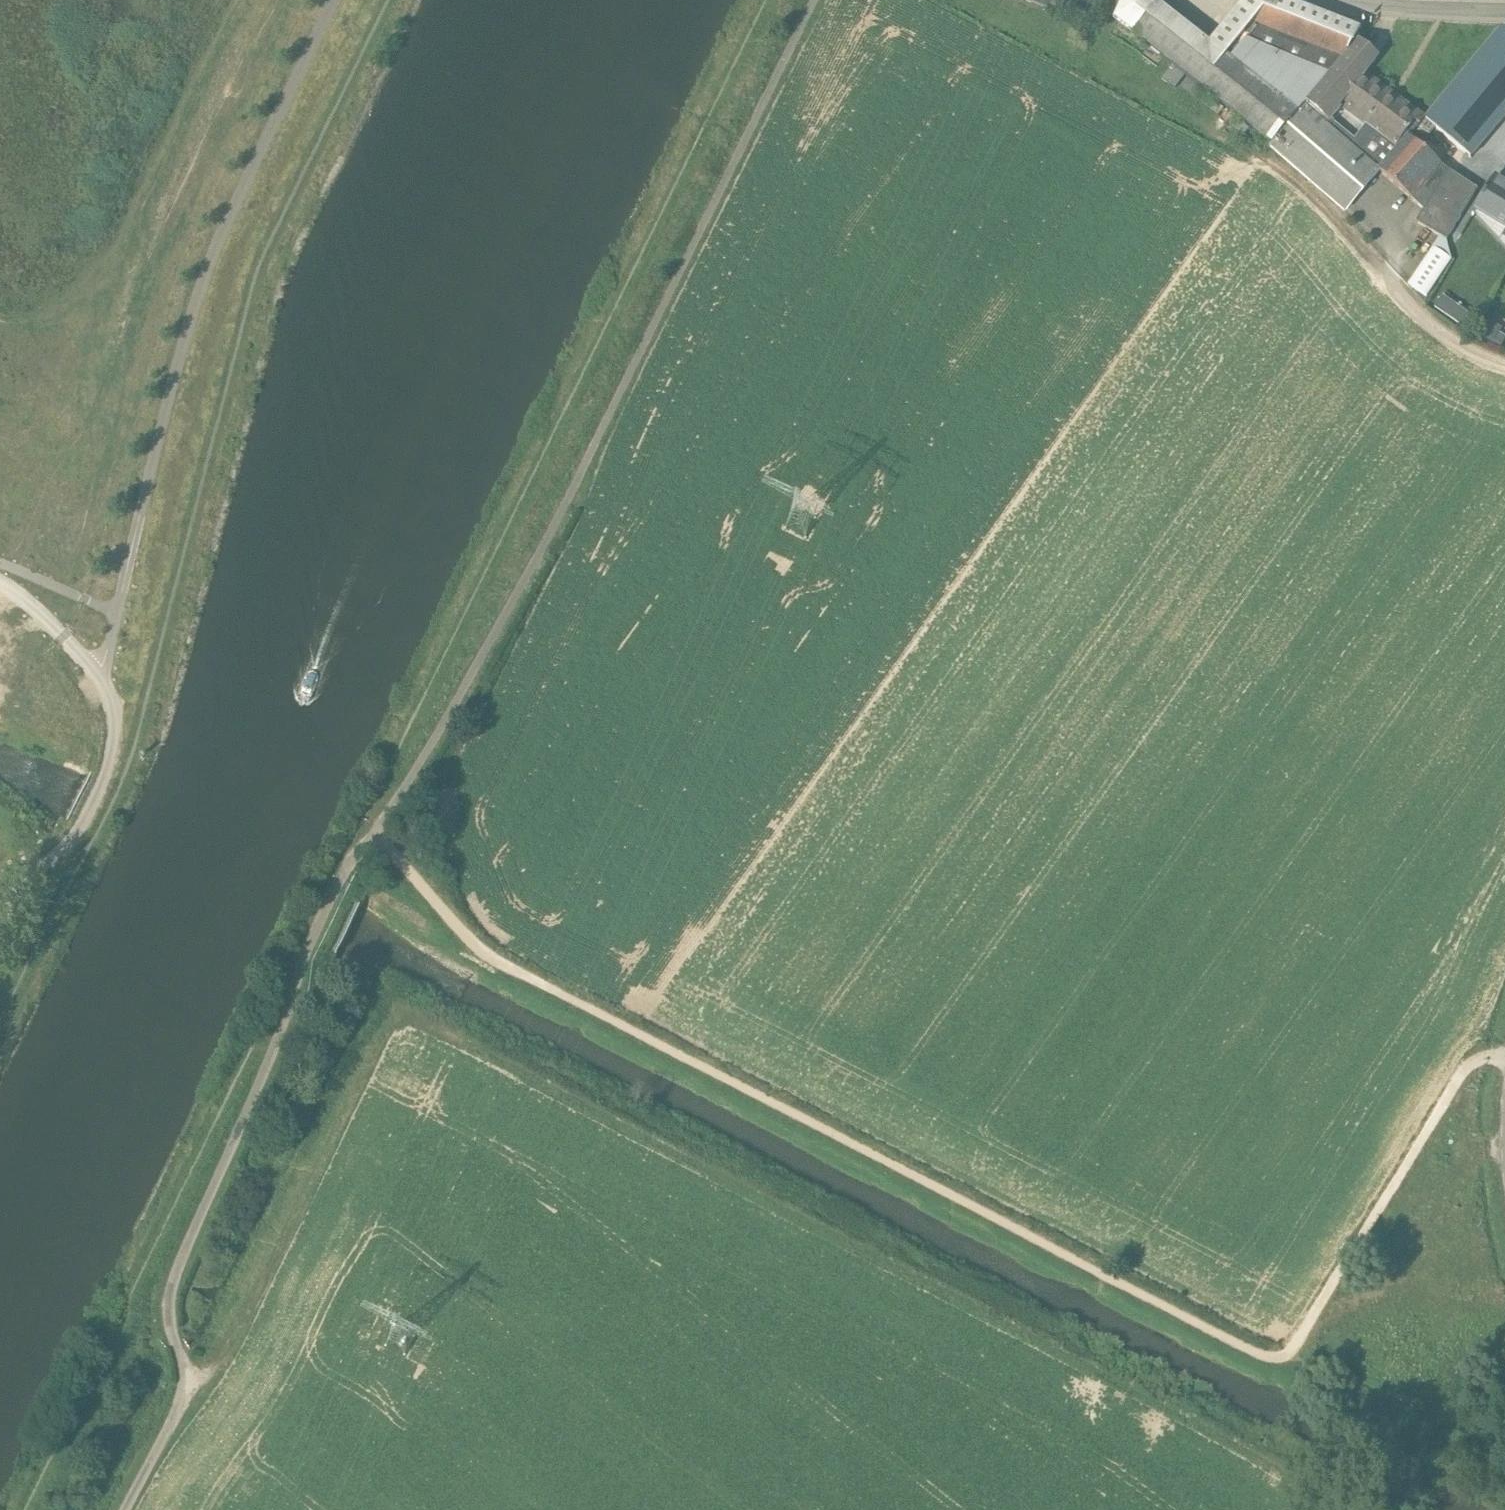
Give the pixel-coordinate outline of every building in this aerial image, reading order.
[(1115,19),(1133,34),(1132,35),(1232,113),(1294,42),(1307,9),(1285,0),(1238,0),(1206,41),(1182,22),(1183,22),(1155,1),(1155,0),(1123,0),(1115,19)] [(1274,150),(1294,122),(1345,59),(1360,30),(1307,9),(1294,42),(1232,113),(1271,144),(1269,146),(1274,150)] [(1504,123),(1504,29),(1429,120),(1475,159),(1504,123)] [(1359,182),(1369,171),(1389,148),(1419,124),(1360,81),(1375,60),(1356,46),(1348,61),(1345,59),(1294,122),(1274,150),(1338,206),(1359,182)] [(1420,125),(1419,124),(1389,148),(1369,171),(1359,182),(1338,206),(1346,212),(1380,172),(1424,211),(1416,222),(1452,243),(1455,237),(1450,234),(1477,189),(1450,171),(1410,137),(1420,125)] [(1488,192),(1494,196),(1499,200),(1495,205),(1504,212),(1504,171),(1502,169),(1488,192)] [(1442,294),(1435,307),(1461,322),(1469,309),(1442,294)] [(1490,322),(1483,334),(1496,342),(1504,330),(1490,322)]
